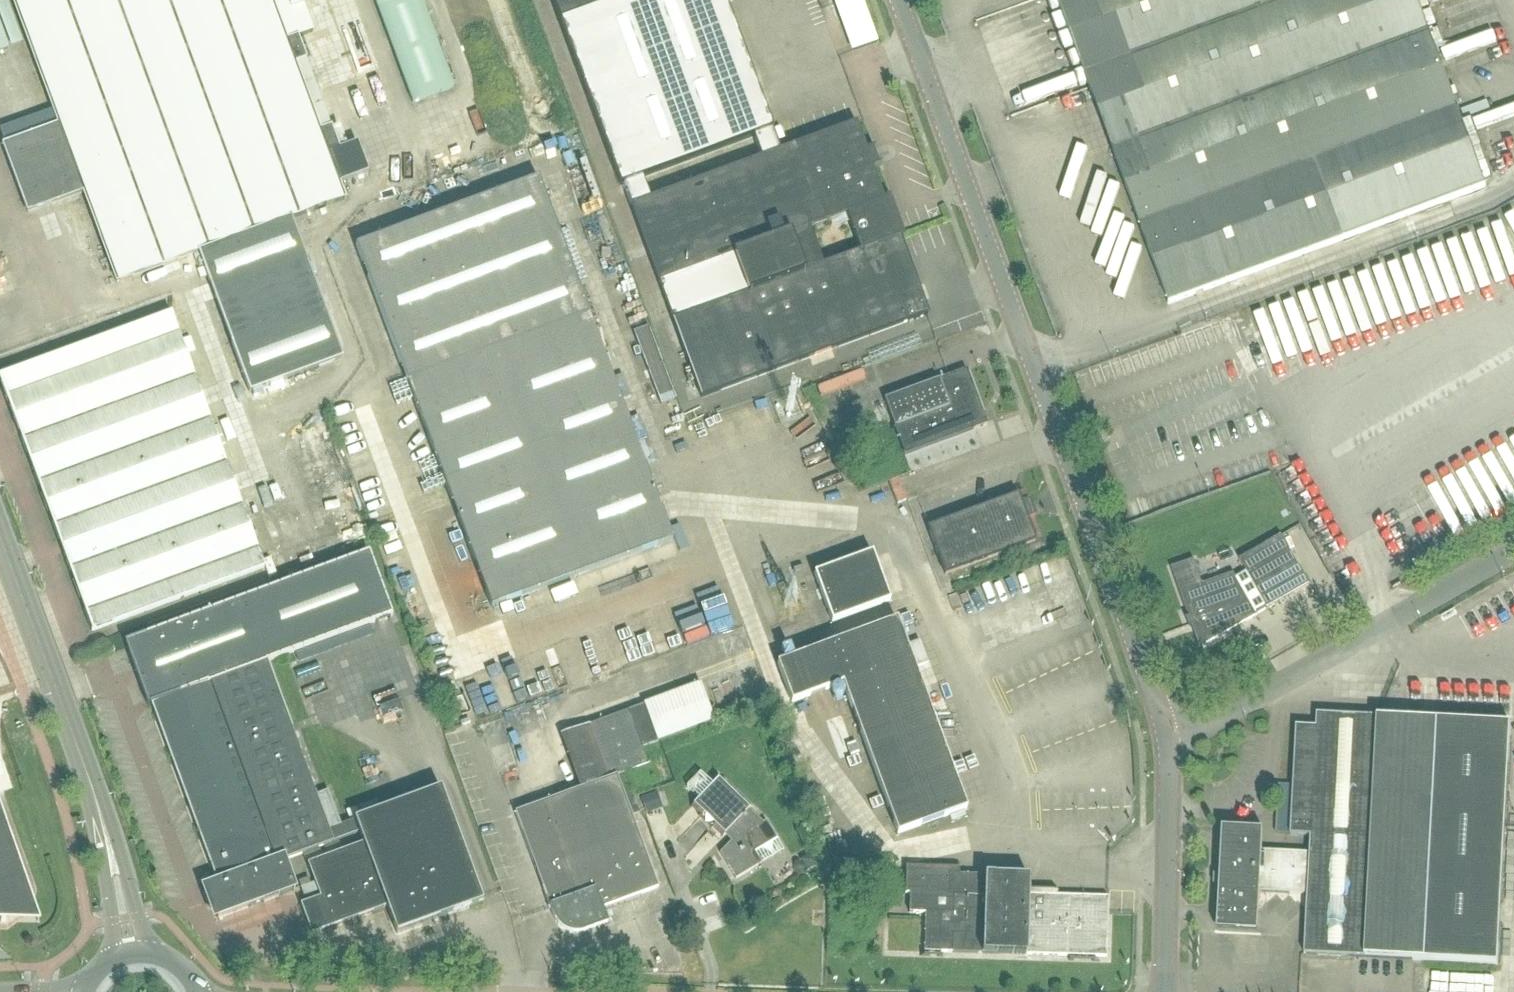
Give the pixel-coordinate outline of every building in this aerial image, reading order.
[(340,316),(328,320),(292,220),(345,201),(339,185),(369,174),(358,145),(340,151),(331,129),(319,133),(295,65),(306,61),(298,39),(286,43),(270,0),(13,0),(59,126),(4,146),(2,146),(27,216),(29,216),(29,214),(84,194),(117,284),(199,254),(232,345),(231,345),(250,395),(343,361),(338,346),(349,342),(340,316)] [(422,0),(374,0),(413,104),(455,89),(422,0)] [(560,23),(630,208),(650,200),(642,180),(754,139),(761,159),(780,152),(724,0),(552,0),(560,23)] [(1170,305),(1487,189),(1418,0),(1058,0),(1170,305)] [(784,61),(791,77),(821,64),(814,48),(784,61)] [(672,323),(747,296),(898,239),(899,240),(904,239),(889,198),(884,200),(873,170),(882,166),(876,148),(866,152),(856,124),(780,152),(761,159),(650,200),(630,208),(659,285),(672,323)] [(357,248),(488,600),(491,610),(673,542),(539,181),(488,199),(357,248)] [(927,317),(899,240),(898,239),(747,296),(672,323),(701,400),(927,317)] [(0,378),(0,381),(93,634),(94,634),(94,632),(263,570),(264,572),(265,571),(171,314),(169,314),(170,317),(1,379),(0,378)] [(987,427),(967,371),(884,401),(904,457),(987,427)] [(314,424),(342,516),(363,510),(336,418),(314,424)] [(1018,496),(927,529),(945,576),(1036,544),(1018,496)] [(264,540),(267,555),(277,553),(274,538),(264,540)] [(1310,587),(1283,538),(1240,561),(1247,574),(1238,579),(1236,575),(1204,586),(1195,562),(1172,570),(1173,571),(1174,571),(1191,620),(1188,622),(1190,627),(1197,625),(1208,644),(1234,630),(1256,617),(1256,618),(1258,617),(1258,616),(1267,610),(1268,611),(1310,587)] [(207,888),(218,920),(295,892),(284,861),(332,844),(266,664),(393,618),(370,555),(125,644),(148,707),(152,706),(217,884),(207,888)] [(875,560),(818,581),(836,630),(893,608),(875,560)] [(897,621),(777,665),(792,704),(843,686),(898,835),(967,810),(897,621)] [(582,935),(584,934),(608,925),(602,910),(658,890),(617,778),(648,766),(642,749),(714,723),(701,685),(644,706),(562,737),(582,790),(515,815),(554,921),(555,923),(557,925),(558,927),(560,929),(562,931),(564,932),(566,934),(569,934),(571,935),(574,935),(576,936),(579,935),(582,935)] [(402,713),(399,703),(381,709),(384,719),(402,713)] [(1311,855),(1263,853),(1263,848),(1264,832),(1224,830),(1219,933),(1258,936),(1261,894),(1309,896),(1305,956),(1498,966),(1511,726),(1318,716),(1317,729),(1297,728),(1292,836),(1312,837),(1311,855)] [(737,838),(727,848),(720,855),(736,881),(761,865),(753,851),(762,845),(765,848),(777,840),(766,822),(762,824),(749,811),(753,807),(752,806),(750,807),(721,779),(723,778),(721,776),(690,809),(691,810),(692,809),(701,817),(701,818),(713,830),(713,829),(722,837),(720,838),(721,839),(729,831),(737,838)] [(397,935),(483,904),(441,790),(355,821),(363,845),(308,865),(320,899),(300,906),(312,936),(387,909),(397,935)] [(6,923),(6,919),(8,918),(13,916),(17,913),(20,909),(22,905),(24,900),(25,895),(25,894),(29,893),(0,809),(0,923),(6,923)] [(1029,878),(985,877),(959,876),(959,869),(906,868),(905,895),(909,895),(909,914),(925,915),(924,953),(1106,959),(1108,915),(1108,899),(1057,897),(1057,892),(1028,891),(1029,878)]
